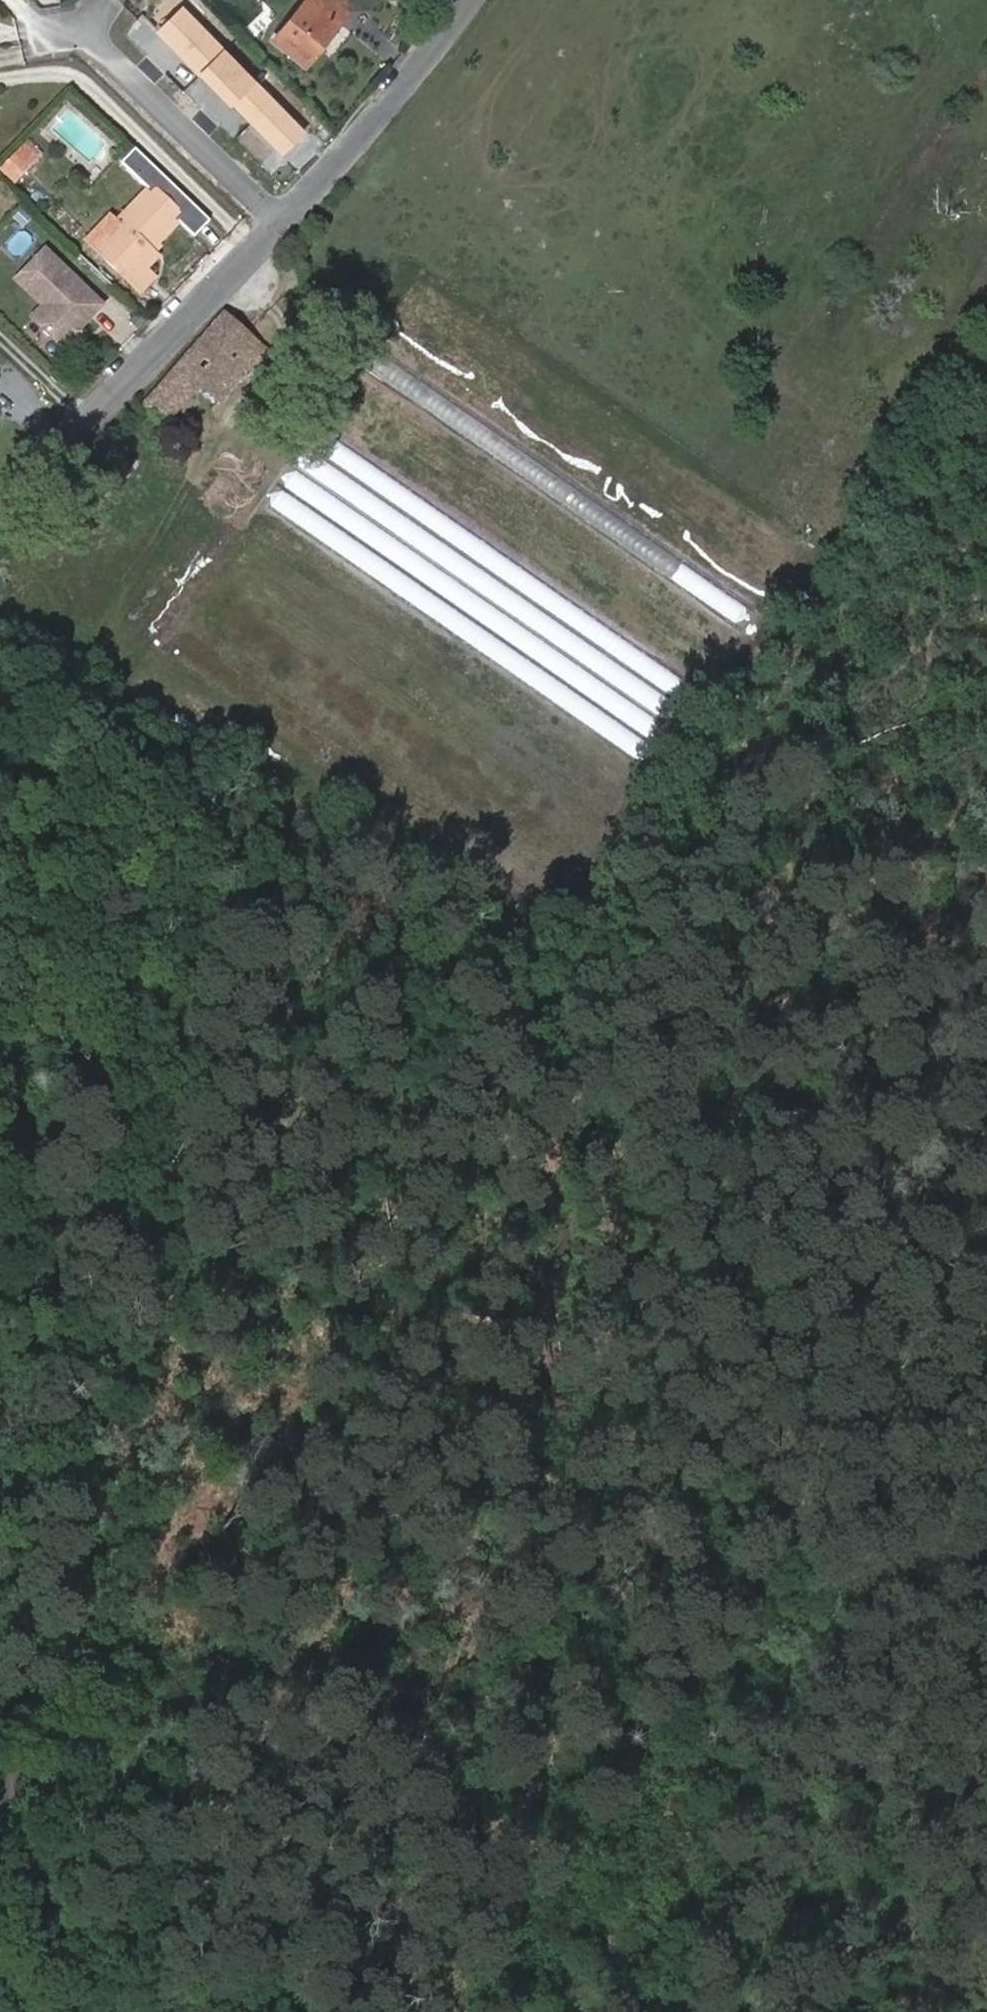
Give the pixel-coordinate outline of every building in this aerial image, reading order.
[(338,0),(307,0),(275,39),(282,44),(307,65),(350,10),(338,0)] [(350,10),(358,0),(338,0),(350,10)] [(308,129),(182,3),(156,30),(282,155),(308,129)] [(0,169),(15,184),(43,155),(28,140),(0,169)] [(95,251),(127,280),(134,287),(143,296),(157,280),(149,272),(161,260),(159,258),(154,253),(160,247),(182,224),(196,236),(209,222),(159,174),(135,151),(123,164),(147,187),(116,220),(111,215),(85,241),(95,251)] [(154,253),(159,258),(165,252),(160,247),(154,253)] [(49,252),(21,281),(52,311),(41,323),(65,347),(76,336),(83,329),(105,306),(49,252)] [(266,350),(225,313),(144,404),(166,423),(199,386),(218,403),(266,350)] [(83,329),(76,336),(79,339),(85,332),(83,329)]
